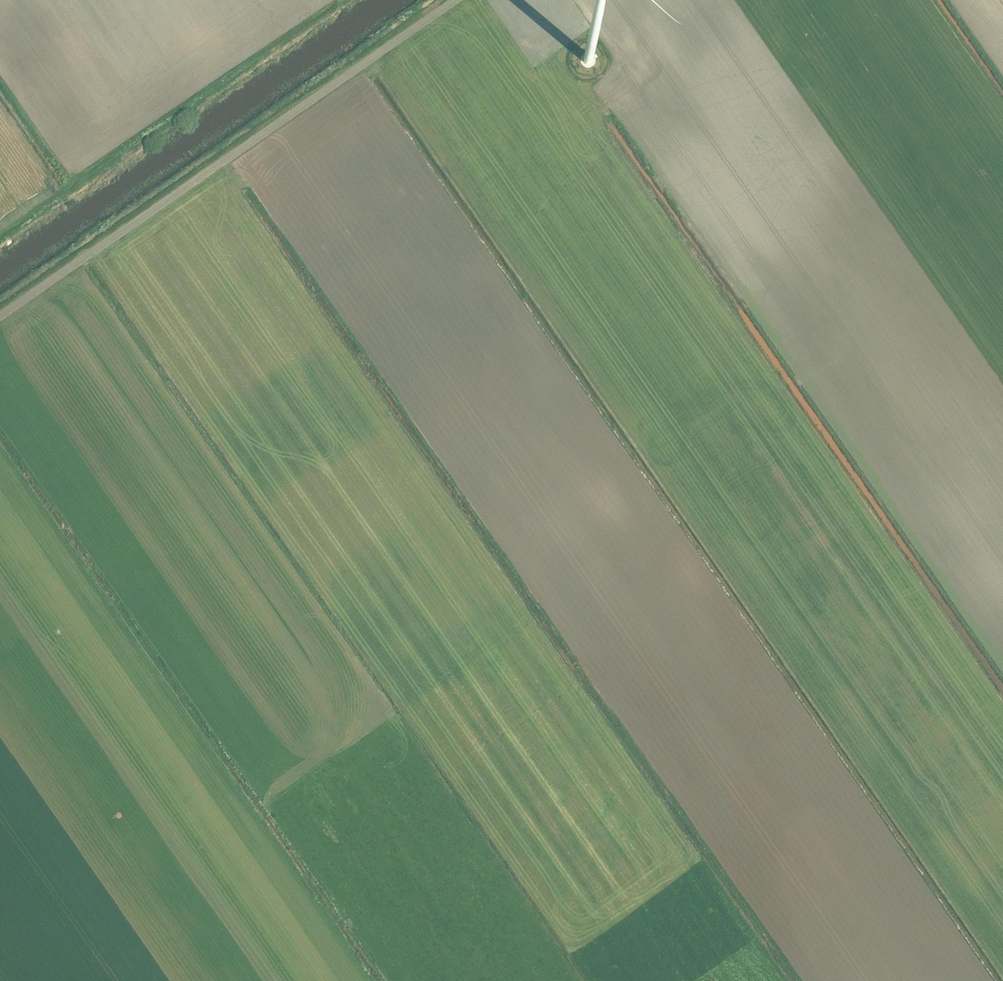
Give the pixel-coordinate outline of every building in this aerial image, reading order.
[(583,60),(583,61),(583,62),(583,63),(584,63),(584,64),(585,65),(586,65),(586,66),(587,66),(588,66),(589,66),(590,65),(591,65),(591,64),(592,64),(592,63),(592,62),(593,62),(593,61),(593,60),(592,60),(592,59),(592,58),(591,58),(591,57),(590,57),(589,56),(588,56),(587,56),(586,56),(586,57),(585,57),(584,58),(584,59),(583,59),(583,60)]
